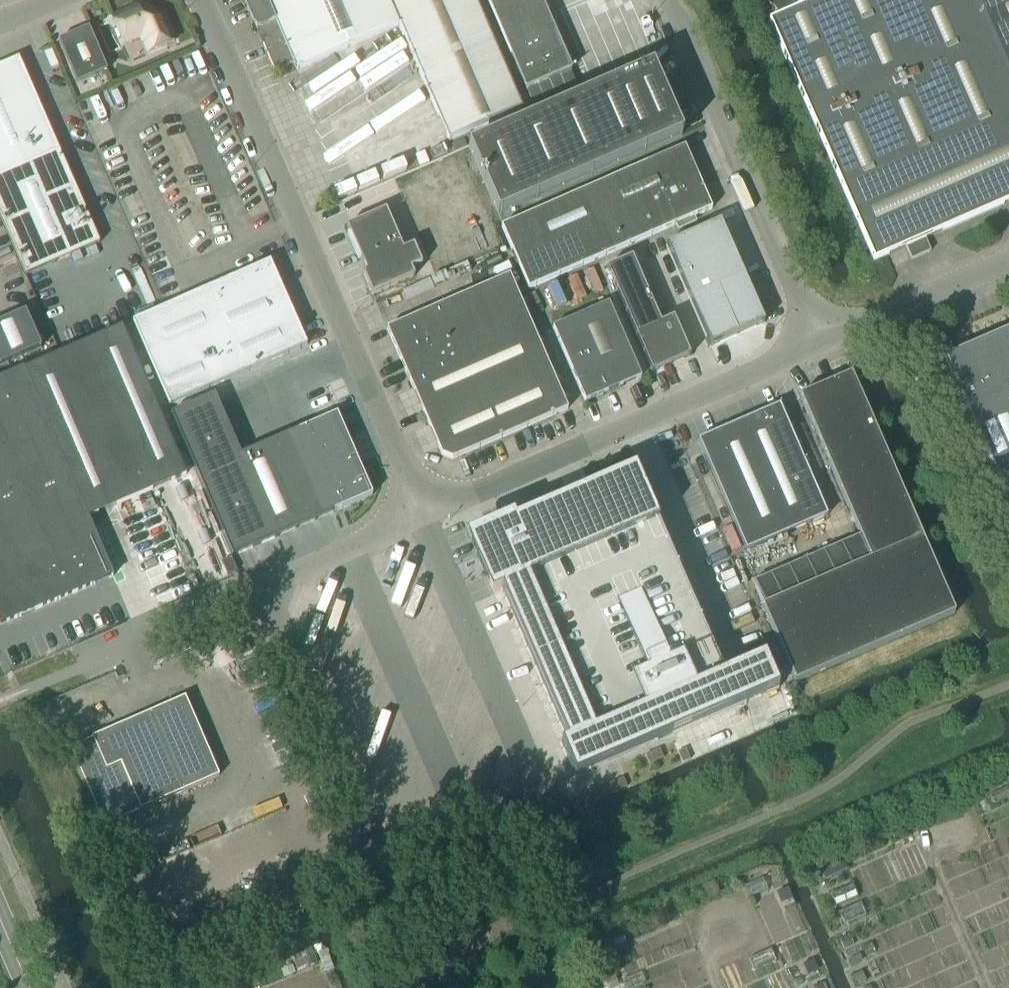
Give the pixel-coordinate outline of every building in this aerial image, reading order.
[(474,0),(244,0),(275,71),(293,63),(296,70),(399,25),(449,141),(522,109),(474,0)] [(571,70),(540,0),(487,0),(526,89),(571,70)] [(777,19),(768,23),(873,262),(905,248),(910,260),(929,251),(924,239),(1008,202),(1008,185),(928,0),(762,0),(777,19)] [(993,46),(972,0),(928,0),(1008,185),(1008,39),(993,46)] [(148,52),(174,41),(164,17),(155,22),(151,12),(142,16),(138,7),(112,18),(123,44),(141,36),(148,52)] [(88,29),(59,41),(77,83),(107,70),(96,45),(101,43),(93,26),(88,29)] [(25,276),(98,244),(18,59),(0,67),(0,219),(25,276)] [(681,135),(651,67),(468,147),(497,215),(681,135)] [(647,200),(697,178),(684,147),(501,227),(528,289),(661,231),(647,200)] [(697,178),(647,200),(661,231),(711,209),(697,178)] [(413,245),(403,250),(386,210),(347,227),(366,271),(365,271),(364,272),(364,273),(363,275),(363,276),(364,277),(372,295),(414,277),(411,269),(421,264),(413,245)] [(720,221),(665,245),(710,347),(765,323),(720,221)] [(611,263),(651,371),(690,354),(674,315),(662,320),(636,252),(611,263)] [(169,406),(307,346),(270,261),(132,321),(169,406)] [(453,459),(568,409),(509,276),(387,329),(440,451),(453,459)] [(585,402),(641,377),(609,303),(552,327),(585,402)] [(41,348),(25,311),(0,322),(0,366),(41,348)] [(87,518),(186,475),(122,326),(23,369),(0,379),(0,624),(0,625),(113,577),(87,518)] [(943,358),(1007,505),(1008,504),(1008,330),(943,358)] [(790,570),(754,586),(763,606),(762,606),(767,619),(795,682),(954,613),(883,449),(851,375),(851,374),(799,397),(800,399),(810,423),(830,469),(829,469),(858,536),(869,560),(799,590),(790,570)] [(171,414),(170,414),(232,557),(333,513),(334,512),(341,509),(372,495),(359,465),(343,427),(337,415),(337,414),(298,431),(298,430),(297,431),(241,455),(215,395),(171,414)] [(745,551),(826,516),(778,406),(698,441),(745,551)] [(635,467),(470,537),(494,591),(499,589),(565,742),(560,744),(574,777),(779,689),(764,655),(724,673),(635,467)] [(128,817),(220,776),(186,698),(71,748),(82,774),(105,826),(108,825),(128,817)]
